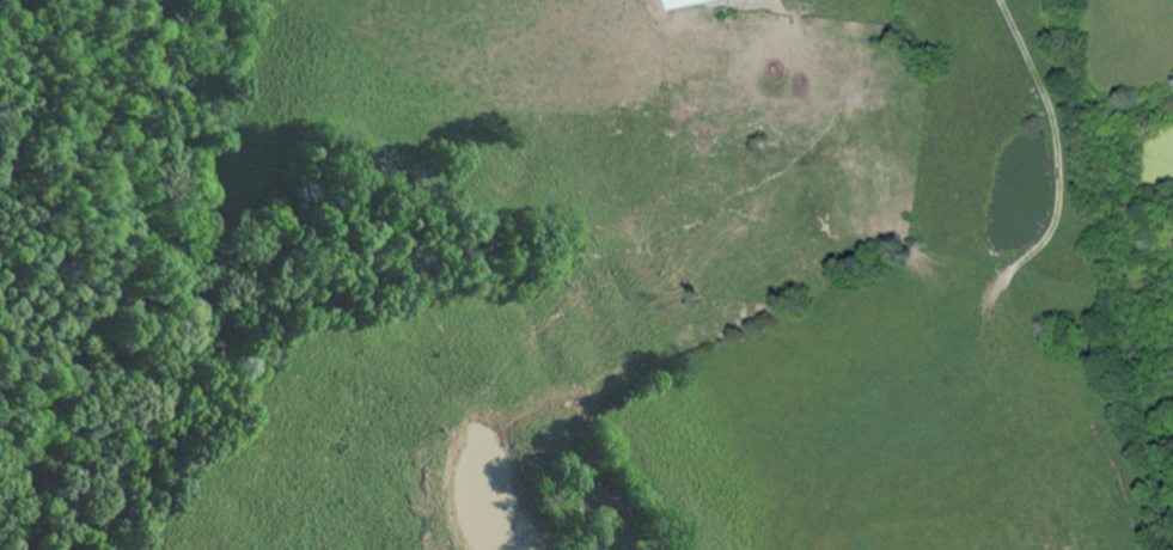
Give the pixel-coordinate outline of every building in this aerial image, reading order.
[(727,0),(667,0),(670,12),(727,0)]
